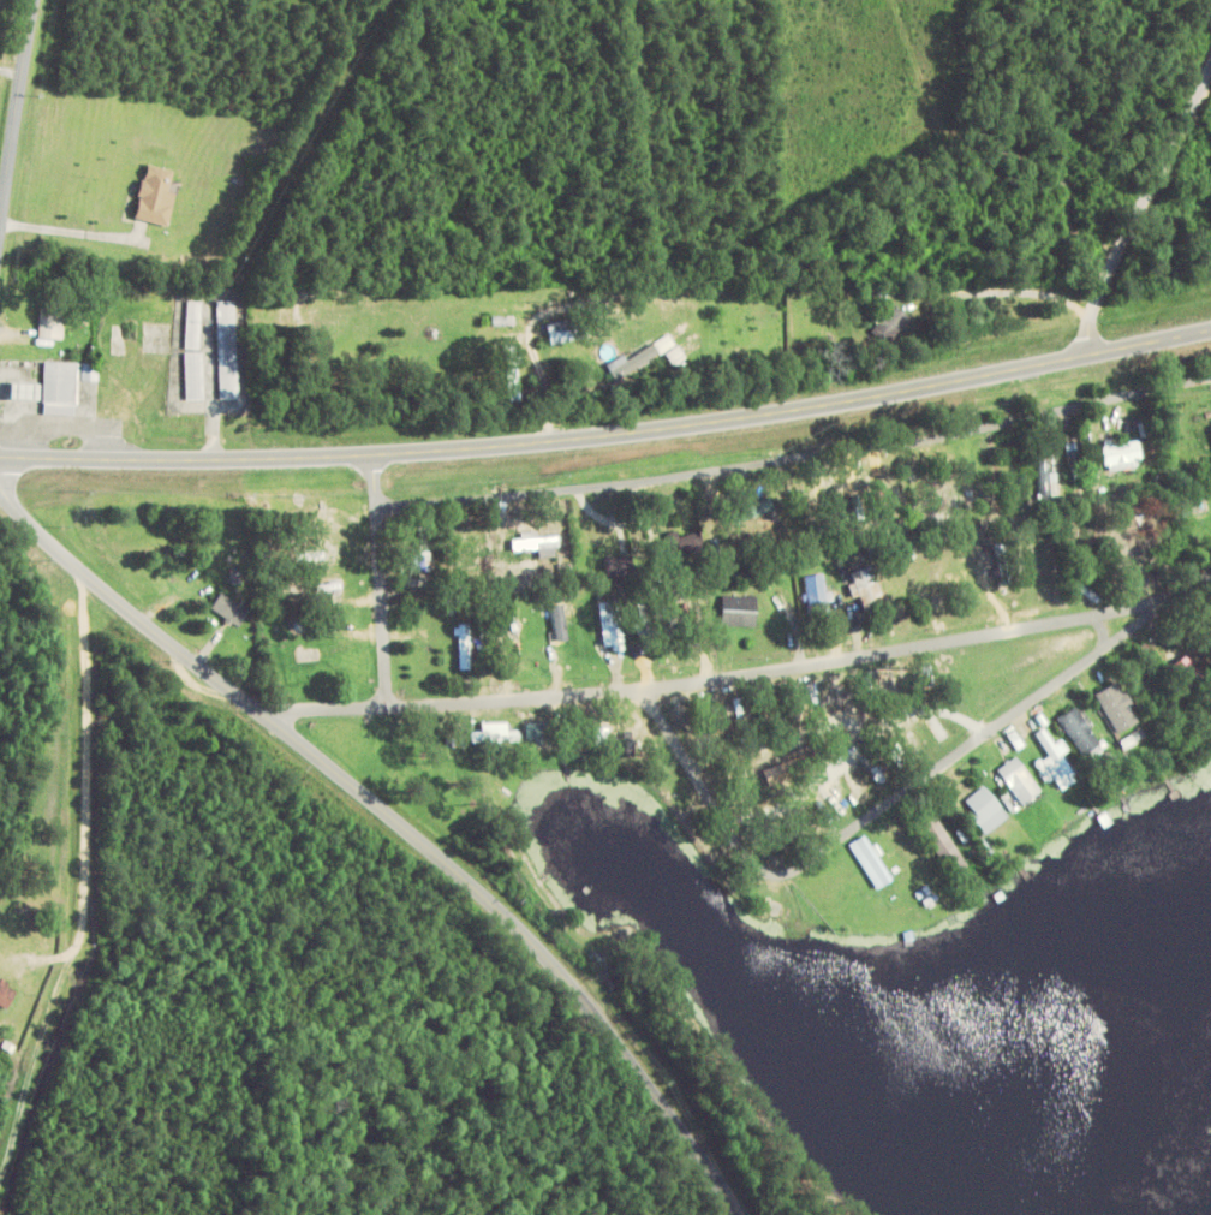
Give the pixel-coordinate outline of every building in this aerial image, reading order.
[(169,227),(177,196),(170,194),(175,172),(147,166),(135,219),(169,227)] [(204,302),(187,302),(187,350),(204,350),(204,302)] [(220,400),(240,400),(240,302),(220,302),(220,400)] [(871,333),(887,346),(910,319),(894,306),(871,333)] [(40,307),(39,340),(63,341),(64,307),(40,307)] [(550,345),(575,343),(573,322),(548,324),(550,345)] [(606,366),(615,382),(664,354),(671,368),(685,360),(671,335),(626,361),(624,357),(606,366)] [(505,347),(507,402),(520,401),(518,346),(505,347)] [(186,354),(186,401),(205,401),(205,354),(186,354)] [(77,414),(77,364),(45,364),(44,414),(77,414)] [(10,401),(38,401),(38,385),(10,385),(10,401)] [(1103,447),(1106,472),(1143,467),(1140,442),(1103,447)] [(1040,511),(1049,511),(1049,460),(1040,460),(1040,511)] [(833,524),(858,524),(858,501),(833,501),(833,524)] [(412,572),(432,572),(432,523),(412,523),(412,572)] [(1137,528),(1147,574),(1157,572),(1146,526),(1137,528)] [(678,537),(678,536),(652,542),(657,566),(722,552),(717,528),(678,537)] [(513,551),(539,551),(539,558),(557,558),(557,540),(513,540),(513,551)] [(1008,570),(1001,548),(996,550),(1002,572),(1008,570)] [(606,579),(636,579),(636,558),(606,558),(606,579)] [(561,579),(569,578),(569,566),(560,567),(561,579)] [(847,575),(860,614),(885,606),(872,566),(847,575)] [(806,578),(810,615),(828,613),(824,575),(806,578)] [(239,628),(250,612),(223,593),(212,609),(239,628)] [(723,627),(758,627),(758,597),(723,597),(723,627)] [(602,604),(603,641),(614,641),(614,653),(627,652),(627,638),(623,638),(622,604),(602,604)] [(567,642),(564,606),(554,607),(556,643),(567,642)] [(460,626),(460,671),(473,671),(473,626),(460,626)] [(1139,724),(1119,684),(1097,695),(1117,735),(1139,724)] [(1099,747),(1077,709),(1059,719),(1082,757),(1099,747)] [(528,741),(539,741),(539,727),(528,727),(528,741)] [(1051,757),(1043,762),(1059,787),(1075,776),(1061,756),(1063,754),(1046,729),(1036,735),(1051,757)] [(764,773),(770,787),(810,771),(804,757),(764,773)] [(1042,792),(1017,757),(998,771),(1023,806),(1042,792)] [(984,837),(1009,819),(987,787),(966,801),(974,812),(969,816),(984,837)] [(917,819),(950,877),(967,868),(934,810),(917,819)] [(892,881),(865,836),(849,846),(876,891),(892,881)] [(0,981),(0,1010),(3,1012),(17,995),(0,981)]
